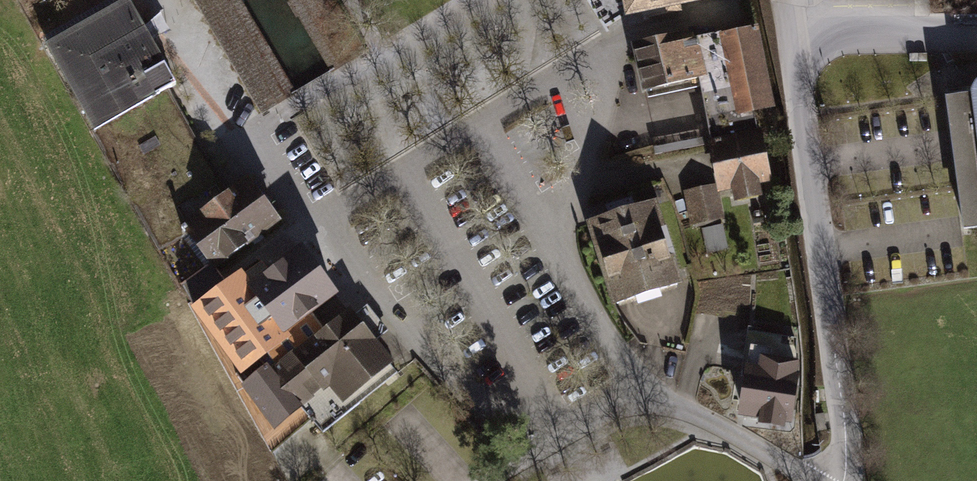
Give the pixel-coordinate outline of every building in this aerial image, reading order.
[(40,37),(92,132),(169,89),(176,84),(128,0),(108,0),(40,37)] [(258,106),(294,86),(246,0),(199,0),(258,106)] [(328,66),(365,46),(339,0),(290,0),(328,66)] [(719,29),(737,111),(775,103),(758,21),(719,29)] [(679,32),(632,42),(642,89),(706,75),(698,36),(681,40),(679,32)] [(945,98),(962,230),(976,229),(976,79),(973,83),(971,94),(945,98)] [(169,89),(92,132),(159,249),(185,235),(179,227),(227,191),(169,89)] [(763,123),(708,137),(721,189),(776,175),(763,123)] [(227,191),(179,227),(185,235),(212,272),(280,221),(247,176),(227,191)] [(686,194),(691,227),(723,222),(717,189),(686,194)] [(591,217),(615,300),(682,281),(658,198),(591,217)] [(260,258),(196,304),(216,335),(213,338),(235,373),(233,375),(260,410),(280,420),(284,417),(299,437),(314,423),(323,433),(400,371),(377,340),(389,331),(366,305),(355,314),(351,308),(317,334),(304,317),(340,291),(308,245),(269,269),(260,258)] [(805,371),(746,362),(738,418),(797,427),(805,371)]
